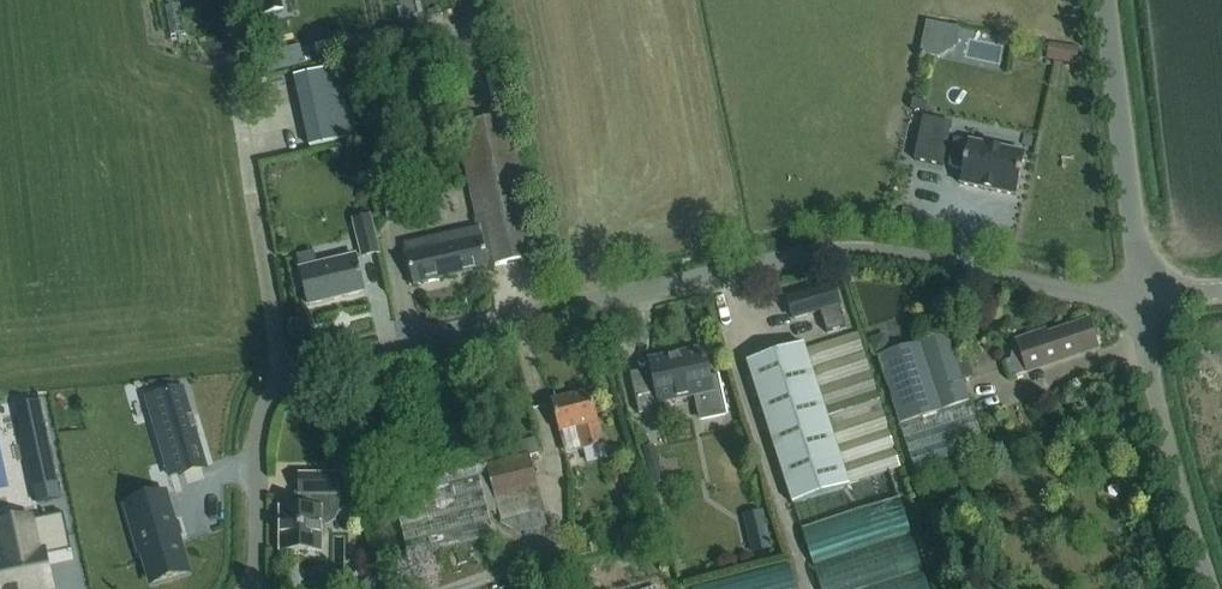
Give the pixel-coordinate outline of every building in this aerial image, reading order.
[(261,14),(281,10),(279,0),(259,0),(261,14)] [(925,20),(918,52),(937,56),(954,45),(958,26),(925,20)] [(1049,42),(1046,58),(1076,64),(1079,47),(1049,42)] [(326,138),(375,127),(359,54),(310,65),(326,138)] [(912,99),(910,109),(924,112),(926,102),(912,99)] [(549,255),(544,231),(534,233),(509,114),(457,126),(481,234),(447,241),(446,235),(404,244),(408,262),(413,285),(455,276),(454,273),(487,266),(487,267),(549,255)] [(923,117),(914,159),(943,165),(951,123),(923,117)] [(954,139),(948,166),(962,170),(959,184),(1016,196),(1025,154),(968,142),(954,139)] [(902,209),(900,219),(912,221),(914,211),(902,209)] [(379,253),(370,216),(352,221),(361,258),(379,253)] [(364,292),(358,269),(355,256),(316,265),(313,252),(297,256),(309,306),(364,292)] [(833,286),(787,300),(793,319),(820,311),(826,333),(846,327),(833,286)] [(862,313),(863,299),(846,298),(845,312),(862,313)] [(1022,356),(1005,362),(1010,378),(1096,349),(1087,322),(1036,339),(1034,334),(1017,340),(1022,356)] [(901,467),(865,356),(857,333),(805,350),(804,348),(749,365),(794,502),(901,467)] [(887,334),(870,340),(875,355),(892,350),(887,334)] [(984,447),(969,402),(947,334),(878,357),(915,470),(984,447)] [(719,375),(709,378),(703,350),(649,361),(651,369),(630,374),(635,397),(639,414),(661,409),(660,403),(694,396),(700,422),(728,416),(719,375)] [(603,444),(596,416),(590,393),(552,403),(559,433),(577,428),(582,450),(603,444)] [(189,408),(151,420),(168,477),(207,466),(189,408)] [(39,409),(15,413),(37,508),(62,504),(39,409)] [(528,457),(539,454),(535,439),(483,453),(485,460),(390,484),(396,507),(409,560),(494,537),(488,513),(497,511),(504,537),(546,526),(528,457)] [(653,446),(642,449),(653,487),(664,483),(653,446)] [(621,467),(610,471),(614,485),(626,481),(621,467)] [(321,552),(321,509),(338,509),(338,476),(300,476),(300,494),(295,494),(295,509),(281,509),(280,552),(321,552)] [(0,563),(0,588),(51,588),(44,556),(71,550),(63,513),(0,526),(0,540),(5,562),(0,563)] [(186,570),(174,521),(139,529),(152,579),(186,570)] [(767,529),(747,534),(752,554),(772,549),(767,529)]
